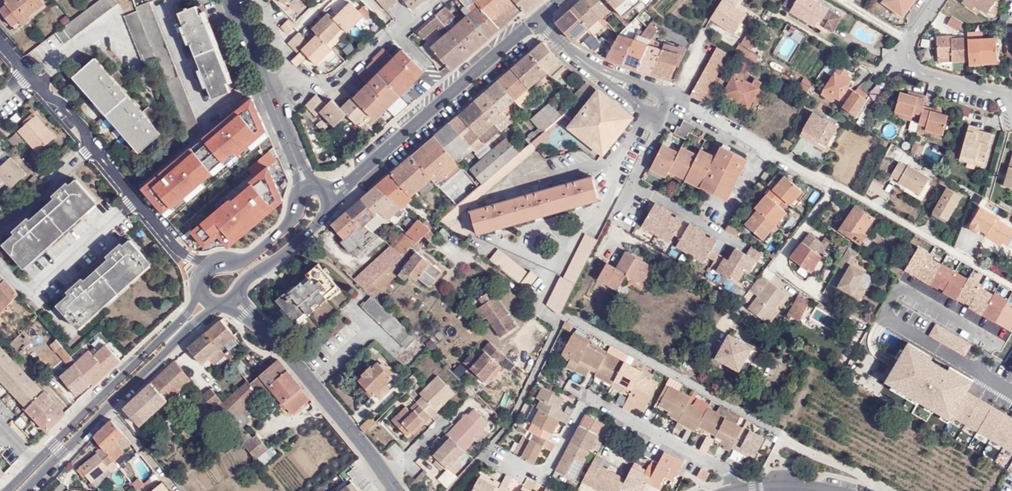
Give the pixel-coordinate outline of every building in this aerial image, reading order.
[(29,16),(45,3),(42,0),(7,0),(4,2),(6,5),(0,10),(0,11),(13,26),(19,21),(23,26),(31,19),(29,16)] [(72,21),(62,28),(71,39),(118,4),(115,0),(101,0),(72,21)] [(386,10),(399,0),(378,0),(386,10)] [(413,11),(426,0),(404,0),(413,11)] [(450,70),(459,62),(474,50),(492,34),(500,28),(475,0),(453,0),(450,2),(454,6),(456,3),(469,16),(461,23),(446,6),(432,18),(437,24),(441,20),(445,25),(449,29),(446,32),(447,34),(431,48),(450,70)] [(500,28),(510,19),(522,9),(514,0),(475,0),(500,28)] [(526,14),(534,7),(542,0),(514,0),(522,9),(526,14)] [(593,0),(583,0),(579,3),(574,8),(590,27),(601,18),(605,21),(608,19),(604,14),(593,0)] [(610,0),(593,0),(604,14),(615,5),(610,0)] [(642,0),(610,0),(615,5),(619,10),(630,22),(642,9),(646,5),(642,0)] [(725,0),(715,18),(737,33),(748,15),(736,7),(741,0),(726,0),(725,0)] [(842,18),(827,9),(812,0),(785,0),(783,4),(792,10),(791,11),(814,25),(818,19),(820,20),(823,15),(830,19),(826,27),(833,31),(842,18)] [(882,2),(899,14),(904,7),(909,11),(916,0),(883,0),(882,2)] [(988,12),(989,11),(997,0),(964,0),(962,2),(973,9),(977,4),(982,8),(988,12)] [(997,0),(989,11),(995,15),(1003,4),(997,0)] [(156,60),(190,143),(201,133),(149,2),(136,7),(137,11),(156,60)] [(186,2),(176,6),(184,26),(191,43),(201,70),(208,87),(213,99),(230,92),(226,82),(229,81),(202,14),(199,15),(196,6),(189,9),(186,2)] [(358,10),(349,2),(333,18),(342,27),(347,32),(355,25),(363,17),(364,16),(358,10)] [(31,19),(47,7),(45,3),(29,16),(31,19)] [(973,9),(979,13),(982,8),(977,4),(973,9)] [(608,19),(615,13),(619,10),(615,5),(604,14),(608,19)] [(358,10),(364,16),(363,17),(367,20),(374,12),(370,8),(367,10),(362,6),(358,10)] [(899,14),(904,18),(909,11),(904,7),(899,14)] [(602,37),(600,39),(596,35),(590,27),(574,8),(566,15),(557,23),(575,41),(579,37),(582,40),(580,43),(591,49),(602,54),(611,43),(602,37)] [(615,13),(626,26),(630,22),(619,10),(615,13)] [(124,17),(144,65),(156,60),(137,11),(124,17)] [(328,13),(312,29),(317,35),(326,43),(342,27),(333,18),(328,13)] [(963,22),(952,16),(947,24),(958,30),(963,22)] [(367,20),(363,17),(355,25),(360,30),(368,22),(367,20)] [(596,35),(608,25),(605,21),(601,18),(590,27),(596,35)] [(288,31),(295,24),(289,19),(282,25),(288,31)] [(436,27),(430,19),(416,30),(423,38),(436,27)] [(13,26),(17,31),(23,26),(19,21),(13,26)] [(657,30),(650,23),(644,30),(641,36),(651,39),(657,30)] [(181,27),(188,45),(191,43),(184,26),(181,27)] [(332,49),(348,32),(347,32),(342,27),(326,43),(332,49)] [(644,30),(640,27),(636,34),(641,36),(644,30)] [(56,32),(64,43),(71,39),(62,28),(56,32)] [(297,33),(287,42),(293,48),(303,38),(297,33)] [(641,36),(636,34),(633,40),(623,63),(631,67),(637,68),(651,39),(641,36)] [(309,43),(299,53),(298,54),(292,60),(297,65),(301,61),(307,55),(316,64),(332,49),(326,43),(317,35),(309,43)] [(615,40),(614,39),(611,43),(602,54),(612,59),(623,63),(633,40),(619,35),(615,40)] [(951,56),(952,61),(969,60),(968,40),(968,38),(953,39),(952,36),(937,37),(938,57),(940,57),(951,56)] [(309,43),(303,38),(293,48),(299,53),(309,43)] [(968,40),(969,60),(970,65),(981,64),(981,60),(998,59),(997,38),(968,40)] [(653,47),(656,40),(651,39),(637,68),(645,70),(652,73),(661,50),(653,47)] [(664,42),(661,50),(652,73),(655,73),(670,77),(681,54),(672,51),(674,45),(664,42)] [(550,70),(560,61),(543,43),(530,53),(547,73),(552,77),(555,75),(550,70)] [(758,55),(739,44),(735,50),(754,61),(758,55)] [(681,54),(684,48),(674,45),(672,51),(681,54)] [(701,101),(703,98),(710,101),(722,80),(715,76),(718,71),(728,53),(717,47),(691,94),(701,101)] [(375,60),(377,63),(372,67),(400,95),(424,71),(402,49),(392,58),(391,56),(384,49),(373,59),(375,60)] [(529,87),(547,73),(530,53),(497,81),(515,101),(518,105),(519,106),(533,93),(529,87)] [(725,75),(735,58),(728,53),(718,71),(725,75)] [(952,64),(951,56),(940,57),(941,63),(941,64),(952,64)] [(74,77),(140,152),(162,133),(152,122),(157,117),(149,106),(143,112),(120,86),(126,81),(118,71),(111,77),(95,58),(74,77)] [(743,76),(749,65),(739,60),(733,71),(743,76)] [(555,75),(565,65),(560,61),(550,70),(555,75)] [(839,66),(835,73),(824,89),(835,96),(839,99),(847,88),(850,83),(853,79),(847,74),(848,72),(839,66)] [(368,83),(355,96),(353,95),(352,96),(367,111),(372,115),(383,105),(387,108),(400,95),(372,67),(368,71),(366,69),(364,68),(358,74),(368,83)] [(205,89),(208,87),(201,70),(198,71),(205,89)] [(754,79),(751,84),(733,74),(727,85),(724,83),(720,90),(723,92),(722,94),(748,107),(751,101),(757,104),(764,91),(758,88),(761,83),(754,79)] [(724,80),(722,80),(710,101),(711,102),(724,80)] [(515,101),(497,81),(484,93),(501,112),(515,101)] [(580,101),(594,88),(587,83),(574,96),(580,101)] [(799,106),(802,100),(776,84),(772,90),(799,106)] [(576,91),(567,85),(565,88),(573,95),(576,91)] [(839,99),(844,102),(852,92),(847,88),(839,99)] [(821,94),(831,101),(835,96),(824,89),(821,94)] [(856,116),(868,100),(854,91),(844,107),(856,116)] [(923,110),(924,105),(926,97),(908,92),(908,94),(900,93),(895,111),(912,116),(913,112),(922,114),(923,110)] [(501,112),(484,93),(475,100),(491,120),(501,112)] [(622,131),(621,130),(630,117),(600,93),(590,105),(588,104),(583,111),(581,114),(582,115),(576,123),(572,128),(603,152),(613,140),(615,141),(622,131)] [(315,95),(312,98),(304,106),(310,111),(318,103),(320,100),(315,95)] [(341,108),(347,114),(356,123),(367,111),(352,96),(341,108)] [(575,105),(580,101),(574,96),(564,105),(565,108),(558,113),(549,104),(531,120),(539,128),(542,133),(545,131),(549,127),(565,113),(575,105)] [(320,100),(318,103),(310,111),(316,116),(320,112),(335,126),(347,114),(341,108),(332,99),(326,105),(320,100)] [(494,124),(491,120),(475,100),(469,105),(459,115),(484,144),(500,130),(494,124)] [(518,105),(515,101),(501,112),(505,115),(518,105)] [(383,105),(372,115),(376,119),(387,108),(383,105)] [(583,111),(575,105),(565,113),(576,123),(582,115),(581,114),(583,111)] [(941,114),(942,111),(924,105),(923,110),(941,114)] [(30,109),(22,118),(26,123),(35,115),(30,109)] [(922,114),(921,118),(919,124),(927,126),(926,130),(943,134),(948,115),(941,114),(923,110),(922,114)] [(911,121),(912,116),(895,111),(894,116),(911,121)] [(505,115),(501,112),(491,120),(494,124),(505,115)] [(803,129),(820,139),(818,140),(827,145),(838,126),(813,112),(803,129)] [(38,151),(55,136),(35,115),(26,123),(17,132),(7,141),(14,149),(26,138),(38,151)] [(485,145),(484,144),(459,115),(435,135),(454,158),(469,145),(473,149),(476,153),(485,145)] [(695,126),(684,120),(680,128),(689,132),(692,134),(695,126)] [(240,121),(233,127),(229,123),(215,135),(227,149),(241,138),(244,141),(251,135),(240,121)] [(927,126),(919,124),(917,133),(924,134),(925,134),(926,130),(927,126)] [(680,128),(677,126),(673,133),(685,140),(689,132),(680,128)] [(982,136),(977,134),(978,131),(979,128),(969,126),(961,155),(985,161),(993,135),(983,132),(982,136)] [(528,137),(525,139),(529,144),(531,142),(542,133),(539,128),(534,132),(533,131),(527,135),(528,137)] [(642,136),(647,139),(651,133),(646,129),(642,136)] [(800,134),(817,143),(818,140),(820,139),(803,129),(800,134)] [(942,139),(943,134),(926,130),(925,134),(942,139)] [(551,138),(545,131),(542,133),(531,142),(536,148),(537,149),(551,138)] [(458,163),(454,158),(435,135),(411,156),(429,176),(439,167),(446,176),(459,165),(458,163)] [(513,145),(507,138),(492,151),(504,165),(515,156),(519,153),(516,149),(513,145)] [(210,139),(187,159),(190,163),(202,178),(207,184),(213,178),(210,175),(204,168),(211,162),(214,165),(225,156),(210,139)] [(531,142),(529,144),(519,153),(515,156),(504,165),(482,184),(478,187),(457,205),(439,220),(463,238),(467,233),(451,220),(536,148),(531,142)] [(926,147),(914,142),(911,154),(917,158),(918,155),(922,157),(926,147)] [(911,155),(892,143),(882,161),(895,168),(890,176),(899,181),(898,182),(920,195),(929,179),(908,166),(914,156),(911,155)] [(672,149),(663,144),(652,165),(668,173),(669,171),(671,167),(677,155),(671,151),(672,149)] [(473,149),(469,145),(454,158),(458,163),(473,149)] [(485,145),(476,153),(482,160),(491,152),(485,145)] [(702,184),(700,187),(720,198),(742,156),(732,151),(722,146),(716,156),(715,159),(707,155),(708,153),(701,150),(698,155),(697,158),(687,176),(702,184)] [(690,154),(691,152),(681,147),(679,152),(677,155),(671,167),(687,176),(697,158),(690,154)] [(227,245),(290,197),(267,167),(277,159),(270,149),(246,167),(254,177),(188,225),(204,246),(220,235),(227,245)] [(482,160),(469,170),(478,180),(482,184),(504,165),(492,151),(491,152),(482,160)] [(984,166),(985,161),(961,155),(959,159),(984,166)] [(429,176),(411,156),(391,173),(409,196),(417,190),(431,179),(429,176)] [(726,200),(747,159),(742,156),(720,198),(722,199),(726,200)] [(0,167),(0,180),(10,190),(26,175),(9,158),(0,167)] [(727,201),(748,159),(747,159),(726,200),(727,201)] [(210,175),(217,169),(214,165),(211,162),(204,168),(210,175)] [(194,179),(197,182),(202,178),(190,163),(185,168),(182,165),(169,175),(171,176),(173,179),(165,185),(159,190),(171,204),(184,193),(181,189),(194,179)] [(446,176),(439,167),(429,176),(431,179),(437,184),(439,187),(462,168),(459,165),(446,176)] [(666,177),(668,173),(652,165),(650,168),(648,172),(664,181),(666,177)] [(671,167),(669,171),(685,180),(687,176),(671,167)] [(401,207),(412,199),(409,196),(391,173),(375,187),(400,206),(401,207)] [(171,176),(164,182),(165,185),(173,179),(171,176)] [(687,176),(685,180),(700,187),(702,184),(687,176)] [(471,212),(477,234),(494,229),(494,227),(500,225),(501,227),(535,217),(535,216),(541,214),(541,216),(574,206),(573,204),(580,203),(581,204),(598,200),(593,177),(471,212)] [(783,199),(789,204),(790,205),(796,199),(794,198),(801,191),(785,177),(778,185),(772,180),(767,185),(772,189),(783,199)] [(424,196),(437,184),(431,179),(417,190),(424,196)] [(19,231),(3,245),(21,266),(94,201),(76,181),(66,189),(65,187),(56,194),(58,196),(27,224),(25,222),(17,229),(19,231)] [(400,206),(375,187),(362,198),(375,214),(379,211),(388,218),(400,206)] [(947,220),(962,196),(947,187),(933,212),(947,220)] [(772,189),(761,200),(754,208),(772,224),(784,210),(778,205),(783,199),(772,189)] [(375,214),(362,198),(347,211),(364,225),(372,217),(379,224),(383,228),(391,221),(388,218),(379,211),(375,214)] [(784,210),(789,204),(783,199),(778,205),(784,210)] [(24,269),(97,204),(94,201),(21,266),(24,269)] [(453,202),(436,217),(439,220),(457,205),(453,202)] [(662,207),(655,203),(642,226),(670,243),(675,234),(681,224),(683,220),(676,216),(675,218),(661,209),(662,207)] [(397,225),(408,212),(401,207),(400,206),(388,218),(391,221),(397,225)] [(769,231),(769,232),(775,226),(772,224),(754,208),(752,206),(746,213),(752,217),(745,225),(762,239),(769,231)] [(676,216),(662,207),(661,209),(675,218),(676,216)] [(863,233),(873,218),(856,207),(839,229),(859,243),(865,235),(863,233)] [(986,237),(998,244),(1000,241),(1003,243),(1008,246),(1011,238),(1011,229),(999,221),(996,220),(997,217),(981,207),(970,225),(971,230),(975,232),(978,232),(981,229),(987,233),(986,237)] [(775,226),(787,212),(784,210),(772,224),(775,226)] [(364,225),(347,211),(330,226),(342,238),(339,241),(350,252),(364,238),(370,243),(378,237),(372,231),(364,225)] [(372,231),(379,224),(372,217),(364,225),(372,231)] [(416,242),(418,240),(422,236),(430,229),(422,223),(418,220),(406,233),(416,242)] [(434,226),(425,220),(422,223),(430,229),(434,226)] [(675,248),(705,263),(708,256),(712,250),(719,238),(712,234),(711,236),(696,228),(698,225),(691,221),(687,228),(681,238),(675,248)] [(732,222),(726,230),(736,236),(740,229),(732,222)] [(681,238),(687,228),(681,224),(675,234),(681,238)] [(440,232),(445,238),(449,233),(444,228),(440,232)] [(433,246),(440,241),(430,229),(422,236),(433,246)] [(406,233),(404,231),(390,247),(401,256),(411,247),(416,242),(406,233)] [(821,241),(809,233),(802,242),(790,257),(811,272),(818,260),(821,255),(820,254),(830,239),(825,236),(821,241)] [(546,304),(560,315),(562,311),(597,240),(585,234),(563,278),(561,277),(546,304)] [(387,250),(390,247),(381,239),(378,242),(387,250)] [(417,252),(423,245),(418,240),(416,242),(411,247),(417,252)] [(72,292),(57,305),(76,326),(148,261),(130,241),(120,250),(118,247),(109,254),(112,257),(81,285),(78,282),(70,290),(72,292)] [(843,250),(841,254),(844,256),(849,248),(841,243),(838,248),(843,250)] [(736,248),(729,260),(719,254),(715,260),(711,267),(738,283),(745,271),(750,273),(763,252),(752,245),(746,254),(736,248)] [(401,256),(396,261),(372,282),(364,289),(371,295),(372,296),(389,282),(397,275),(402,268),(409,274),(417,280),(418,278),(431,263),(417,252),(411,247),(401,256)] [(865,290),(858,286),(866,274),(852,266),(859,254),(849,248),(844,256),(838,267),(847,272),(838,287),(860,300),(865,290)] [(528,273),(497,249),(490,259),(528,289),(537,276),(530,271),(528,273)] [(712,250),(708,256),(715,260),(719,254),(712,250)] [(646,273),(641,270),(645,263),(626,252),(619,263),(616,262),(613,267),(607,263),(598,278),(617,289),(625,275),(640,283),(646,273)] [(825,265),(827,260),(821,255),(818,260),(825,265)] [(78,329),(151,264),(148,261),(76,326),(78,329)] [(430,286),(441,271),(431,263),(418,278),(430,286)] [(646,273),(651,266),(645,263),(641,270),(646,273)] [(296,290),(292,294),(289,292),(287,290),(276,299),(294,321),(305,312),(308,315),(315,309),(313,306),(318,301),(320,304),(327,298),(325,295),(336,285),(319,264),(307,273),(308,276),(295,287),(296,290)] [(372,282),(354,264),(346,272),(364,289),(372,282)] [(397,275),(404,280),(409,274),(402,268),(397,275)] [(405,281),(404,280),(397,275),(389,282),(391,285),(395,290),(405,281)] [(774,309),(784,294),(763,279),(760,276),(748,291),(756,296),(747,308),(765,321),(774,309)] [(17,295),(4,280),(0,284),(0,314),(17,295)] [(516,326),(491,290),(480,298),(484,304),(475,310),(482,319),(488,315),(502,336),(516,326)] [(798,294),(788,313),(800,320),(810,300),(798,294)] [(401,343),(411,333),(410,333),(372,296),(371,295),(364,302),(363,302),(360,305),(401,343)] [(274,314),(280,309),(274,301),(268,306),(274,314)] [(768,323),(776,311),(774,309),(765,321),(768,323)] [(912,327),(924,332),(929,318),(916,314),(912,327)] [(233,336),(220,320),(205,333),(218,348),(233,336)] [(574,326),(566,321),(563,327),(572,331),(574,326)] [(18,354),(30,342),(20,332),(9,344),(18,354)] [(218,348),(205,333),(188,348),(202,364),(207,358),(215,351),(219,355),(222,353),(218,348)] [(411,333),(401,344),(406,349),(416,338),(411,333)] [(842,342),(846,336),(841,333),(838,339),(842,342)] [(571,360),(568,366),(575,370),(577,368),(588,346),(590,343),(573,334),(563,352),(572,357),(571,360)] [(717,357),(739,370),(752,347),(730,334),(717,357)] [(505,357),(488,342),(482,349),(485,352),(479,358),(472,353),(463,363),(467,366),(488,385),(503,368),(499,364),(505,357)] [(90,383),(93,385),(119,361),(105,345),(97,352),(93,356),(90,353),(88,351),(75,363),(90,383)] [(590,370),(591,367),(598,370),(605,355),(599,352),(591,347),(588,346),(577,368),(588,374),(590,370)] [(90,383),(75,363),(70,357),(62,347),(56,352),(70,368),(60,377),(76,396),(90,383)] [(745,374),(758,351),(752,347),(739,370),(745,374)] [(2,351),(0,348),(0,382),(9,392),(26,375),(2,351)] [(207,358),(211,362),(219,355),(215,351),(207,358)] [(233,358),(227,351),(223,354),(229,360),(233,358)] [(907,351),(885,382),(948,419),(952,412),(1011,448),(1011,418),(907,351)] [(595,375),(612,385),(614,381),(625,362),(607,353),(605,355),(598,370),(596,373),(595,375)] [(271,388),(292,413),(310,399),(302,389),(278,360),(260,375),(271,388)] [(138,425),(189,380),(173,362),(155,378),(123,408),(138,425)] [(641,374),(642,372),(625,362),(614,381),(624,387),(631,391),(641,374)] [(385,384),(393,377),(378,363),(374,367),(372,365),(363,374),(364,376),(360,380),(375,395),(376,394),(381,397),(390,389),(385,384)] [(588,374),(577,368),(575,370),(587,376),(588,374)] [(646,406),(658,383),(641,374),(631,391),(629,395),(622,408),(629,412),(633,405),(645,411),(647,407),(646,406)] [(25,409),(42,393),(26,375),(9,392),(25,409)] [(252,403),(261,396),(271,388),(260,375),(250,384),(249,382),(243,387),(216,410),(222,418),(224,421),(227,424),(229,426),(252,403)] [(412,389),(419,381),(413,375),(405,383),(407,385),(412,389)] [(244,377),(238,382),(243,387),(249,382),(248,381),(244,377)] [(412,432),(429,415),(441,403),(444,405),(453,395),(437,378),(420,395),(423,397),(417,403),(415,401),(407,408),(406,406),(392,420),(407,435),(411,431),(412,432)] [(688,402),(690,398),(666,384),(656,403),(672,412),(670,416),(678,420),(688,402)] [(407,385),(401,391),(406,395),(412,389),(407,385)] [(624,387),(622,391),(629,395),(631,391),(624,387)] [(537,399),(542,401),(538,408),(558,419),(566,423),(570,416),(558,409),(564,400),(543,388),(537,399)] [(221,400),(211,389),(203,395),(213,407),(221,400)] [(622,391),(615,404),(622,408),(629,395),(622,391)] [(43,392),(42,393),(25,409),(25,410),(45,431),(63,414),(43,392)] [(204,414),(213,407),(203,395),(194,402),(204,414)] [(708,407),(696,400),(694,405),(706,412),(708,407)] [(695,431),(698,425),(706,412),(694,405),(688,402),(678,420),(677,422),(695,431)] [(441,403),(429,415),(431,417),(444,405),(441,403)] [(709,432),(716,435),(726,417),(708,407),(706,412),(698,425),(709,432)] [(547,439),(558,419),(538,408),(531,421),(536,424),(532,431),(541,436),(547,439)] [(211,412),(218,420),(222,418),(216,410),(215,409),(211,412)] [(471,417),(469,414),(449,435),(465,451),(477,440),(475,438),(489,424),(476,411),(471,417)] [(730,451),(731,449),(742,428),(733,423),(737,417),(728,412),(726,417),(716,435),(715,437),(724,442),(721,446),(730,451)] [(414,434),(431,417),(429,415),(412,432),(414,434)] [(586,417),(578,431),(577,430),(571,441),(590,451),(595,441),(596,442),(604,426),(586,417)] [(373,419),(362,430),(366,435),(378,423),(373,419)] [(132,443),(111,420),(94,437),(102,447),(109,455),(113,460),(132,443)] [(531,421),(527,429),(528,429),(532,431),(536,424),(531,421)] [(528,429),(527,429),(519,424),(517,429),(525,433),(528,429)] [(242,426),(235,433),(240,439),(245,435),(247,433),(242,426)] [(754,455),(763,439),(742,428),(731,449),(737,453),(739,447),(754,455)] [(713,440),(715,437),(716,435),(709,432),(707,436),(713,440)] [(249,433),(248,433),(247,433),(245,435),(240,439),(245,445),(253,437),(249,433)] [(245,445),(257,460),(270,450),(256,434),(253,437),(245,445)] [(466,453),(465,451),(449,435),(443,440),(444,442),(446,443),(442,448),(440,446),(432,454),(446,466),(453,459),(456,463),(466,453)] [(524,436),(514,453),(522,457),(531,439),(524,436)] [(543,446),(552,451),(555,444),(547,439),(541,436),(537,443),(531,439),(522,457),(533,463),(543,446)] [(707,436),(699,450),(706,453),(713,440),(707,436)] [(574,479),(590,451),(571,441),(556,469),(574,479)] [(113,460),(109,455),(102,447),(95,453),(97,455),(80,468),(91,482),(108,469),(111,472),(118,467),(113,460)] [(277,452),(273,447),(270,450),(257,460),(261,465),(277,452)] [(737,453),(751,460),(754,455),(739,447),(737,453)] [(664,477),(672,482),(677,473),(683,462),(665,452),(658,463),(651,476),(649,480),(660,486),(662,481),(664,477)] [(454,473),(470,457),(466,453),(456,463),(450,469),(454,473)] [(268,468),(286,490),(293,490),(307,480),(286,454),(268,468)] [(596,455),(582,482),(599,490),(601,488),(610,471),(601,466),(605,459),(596,455)] [(453,459),(446,466),(448,468),(450,469),(456,463),(453,459)] [(625,481),(634,485),(644,490),(647,484),(649,480),(651,476),(640,470),(642,466),(635,462),(629,473),(626,479),(625,481)] [(457,477),(454,473),(450,469),(448,468),(438,479),(447,488),(457,477)] [(111,472),(108,469),(91,482),(96,487),(105,480),(104,478),(111,472)] [(705,481),(709,473),(701,469),(697,477),(705,481)] [(413,490),(429,474),(425,471),(410,488),(413,490)] [(601,488),(607,490),(619,490),(623,485),(625,481),(626,479),(610,471),(601,488)] [(172,474),(169,476),(181,490),(187,490),(172,474)] [(512,478),(506,474),(501,484),(497,490),(505,490),(506,489),(512,478)] [(492,481),(479,475),(478,477),(491,484),(492,481)] [(469,490),(497,490),(501,484),(493,480),(492,481),(491,484),(478,477),(469,490)] [(662,481),(670,486),(672,482),(664,477),(662,481)] [(138,478),(132,484),(137,490),(144,484),(138,478)] [(515,490),(518,490),(521,482),(512,478),(508,488),(515,490)] [(350,480),(346,484),(352,490),(359,490),(350,480)] [(658,490),(660,486),(649,480),(647,484),(658,490)] [(346,484),(344,481),(334,489),(335,490),(352,490),(346,484)] [(623,485),(631,490),(634,485),(625,481),(623,485)]
